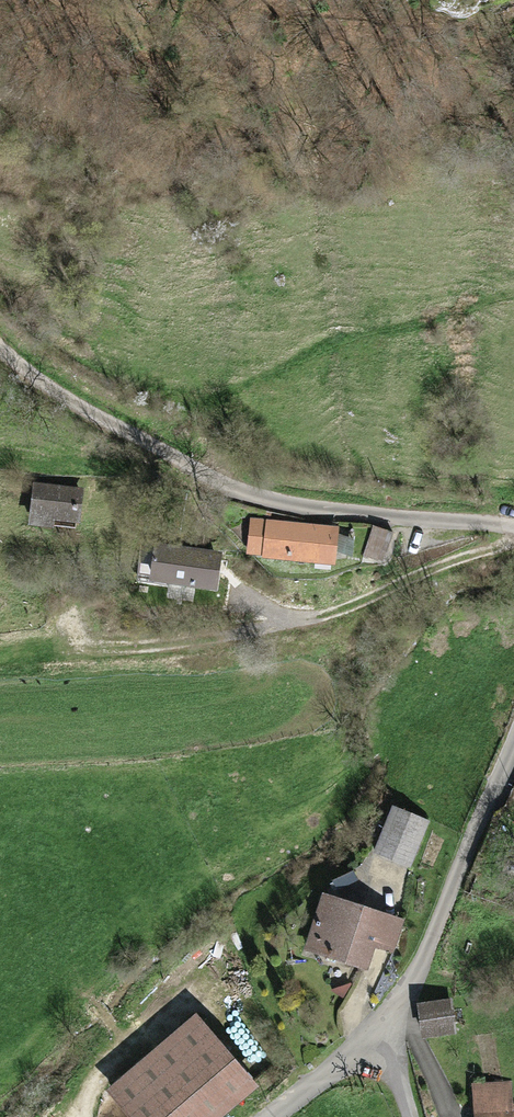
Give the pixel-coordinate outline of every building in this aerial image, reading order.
[(86,491),(41,490),(40,521),(84,523),(86,491)] [(341,528),(250,523),(249,551),(339,557),(341,528)] [(225,554),(157,547),(153,579),(222,587),(225,554)] [(377,856),(412,868),(427,824),(392,812),(377,856)] [(324,897),(308,949),(368,968),(376,944),(393,950),(402,921),(324,897)] [(425,1004),(425,1038),(455,1038),(455,1004),(425,1004)] [(109,1090),(132,1116),(202,1116),(253,1075),(201,1013),(109,1090)] [(482,1116),(513,1116),(513,1115),(511,1115),(511,1104),(482,1104),(482,1116)]
